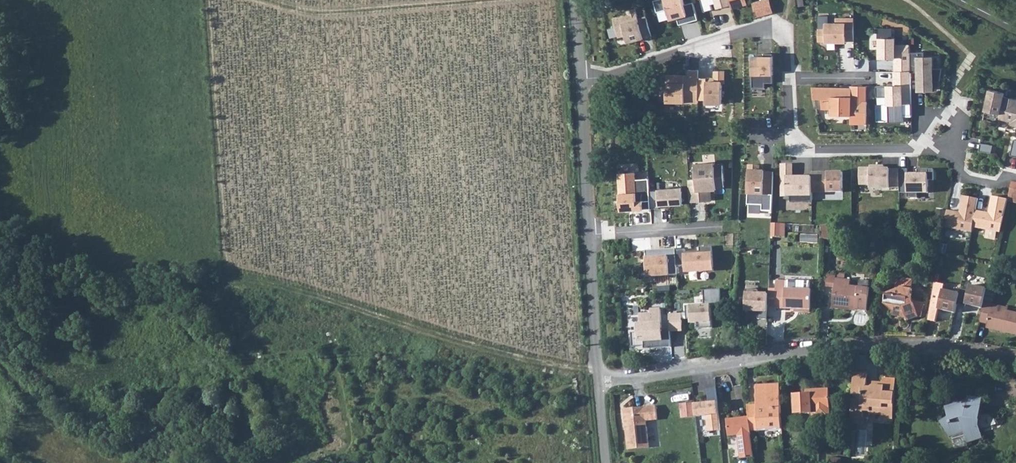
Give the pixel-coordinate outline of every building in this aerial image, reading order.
[(654,0),(657,12),(667,9),(670,19),(678,17),(679,22),(688,19),(689,22),(698,19),(694,2),(685,5),(684,0),(656,0),(654,0)] [(704,12),(713,9),(712,4),(715,3),(717,9),(731,5),(729,0),(701,0),(704,12)] [(628,14),(614,18),(619,37),(626,35),(627,40),(643,36),(644,39),(652,36),(646,16),(639,18),(636,8),(627,10),(628,14)] [(827,29),(819,29),(819,41),(827,41),(827,42),(847,42),(847,40),(855,40),(855,18),(837,18),(837,23),(827,23),(827,29)] [(896,62),(896,72),(912,73),(912,46),(901,46),(900,40),(880,39),(880,61),(896,62)] [(764,56),(752,56),(752,88),(765,88),(765,83),(773,83),(773,54),(764,54),(764,56)] [(921,58),(921,94),(940,94),(940,83),(939,82),(938,59),(921,58)] [(685,75),(667,75),(667,102),(698,103),(698,100),(699,78),(699,70),(689,70),(689,78),(685,78),(685,75)] [(707,78),(699,78),(698,100),(706,100),(706,103),(722,104),(722,83),(724,83),(725,71),(715,70),(715,81),(707,81),(707,78)] [(895,84),(894,71),(878,71),(878,84),(895,84)] [(912,73),(896,72),(897,85),(877,86),(877,97),(889,96),(889,122),(904,122),(904,108),(914,106),(914,73),(912,73)] [(839,88),(812,87),(814,99),(822,99),(822,108),(832,108),(832,115),(867,115),(868,101),(852,100),(852,92),(839,92),(839,88)] [(985,110),(1001,114),(1005,96),(1006,92),(990,89),(985,110)] [(1005,96),(1001,114),(1000,118),(1013,121),(1012,125),(1015,126),(1015,99),(1005,96)] [(994,145),(981,143),(980,151),(992,153),(994,145)] [(696,179),(689,180),(690,202),(711,201),(711,189),(717,189),(717,187),(724,187),(723,165),(715,165),(715,163),(696,164),(696,179)] [(792,164),(782,164),(782,196),(790,196),(790,202),(812,202),(812,192),(812,175),(799,175),(799,177),(791,177),(791,174),(792,174),(792,164)] [(759,166),(748,165),(747,205),(762,206),(761,211),(771,211),(773,172),(764,172),(764,174),(758,174),(759,166)] [(871,168),(860,168),(860,185),(871,185),(871,188),(900,188),(900,169),(885,169),(885,166),(871,166),(871,168)] [(908,169),(900,169),(900,188),(900,193),(908,193),(908,198),(918,198),(918,193),(929,193),(929,180),(934,180),(934,169),(918,169),(918,174),(908,174),(908,169)] [(636,172),(619,174),(621,211),(632,210),(631,208),(637,208),(637,210),(651,209),(649,179),(636,180),(636,172)] [(843,172),(812,172),(812,175),(812,192),(843,192),(843,172)] [(1007,201),(1015,203),(1015,183),(1011,182),(1007,199),(1007,201)] [(661,190),(662,208),(687,207),(687,189),(661,190)] [(979,199),(963,196),(959,215),(955,214),(956,212),(948,210),(944,227),(973,232),(974,227),(977,211),(979,199)] [(1007,199),(991,196),(988,215),(983,215),(984,212),(977,211),(974,227),(1000,232),(1007,201),(1007,199)] [(823,225),(821,226),(821,239),(829,239),(830,224),(823,225)] [(771,225),(771,239),(780,239),(780,225),(771,225)] [(685,249),(676,250),(677,266),(686,265),(686,272),(714,271),(712,246),(700,247),(700,252),(696,252),(696,254),(692,255),(692,251),(686,252),(685,249)] [(654,254),(646,254),(647,271),(655,270),(656,276),(677,275),(677,266),(676,250),(676,249),(654,250),(654,254)] [(827,286),(835,287),(836,277),(836,275),(828,274),(827,286)] [(850,279),(836,277),(835,287),(833,308),(850,309),(851,305),(855,305),(855,307),(867,308),(869,286),(850,284),(850,279)] [(894,281),(896,287),(899,287),(903,288),(906,287),(911,288),(913,279),(907,278),(894,281)] [(778,295),(777,309),(811,310),(812,290),(787,289),(788,281),(777,281),(778,295)] [(962,289),(960,294),(958,304),(966,306),(966,304),(982,308),(984,301),(987,289),(970,285),(969,291),(962,289)] [(893,312),(895,312),(905,313),(907,319),(919,315),(912,296),(913,288),(911,288),(906,287),(903,288),(899,287),(896,287),(887,291),(884,302),(889,303),(889,306),(893,310),(893,312)] [(995,302),(997,289),(989,288),(987,301),(995,302)] [(704,305),(686,306),(686,319),(691,319),(691,323),(696,323),(696,329),(712,328),(711,305),(720,305),(721,289),(703,290),(704,305)] [(941,297),(932,295),(930,311),(938,313),(939,309),(956,313),(958,304),(960,294),(943,290),(941,297)] [(749,295),(749,314),(773,315),(773,308),(777,309),(778,295),(749,295)] [(979,321),(987,323),(986,327),(1015,333),(1015,313),(991,308),(992,303),(984,301),(982,308),(979,321)] [(639,333),(631,333),(632,347),(644,346),(644,348),(653,347),(654,349),(671,348),(670,332),(662,332),(661,310),(652,310),(652,315),(641,315),(642,325),(638,325),(639,333)] [(682,314),(669,314),(670,332),(683,331),(682,314)] [(853,401),(852,417),(864,418),(864,411),(871,411),(872,413),(882,414),(882,423),(893,424),(896,385),(884,384),(883,387),(873,386),(871,388),(867,388),(868,374),(855,373),(853,396),(863,396),(863,401),(853,401)] [(760,415),(753,416),(753,417),(755,431),(784,429),(782,385),(759,386),(760,405),(760,415)] [(721,429),(716,387),(707,388),(709,402),(694,403),(695,416),(706,415),(708,431),(721,429)] [(813,389),(813,392),(795,394),(796,413),(814,412),(814,418),(832,417),(830,388),(813,389)] [(949,418),(941,422),(949,438),(964,433),(967,445),(983,439),(979,427),(983,399),(968,396),(967,400),(946,407),(949,418)] [(694,403),(694,402),(680,403),(682,417),(695,416),(694,403)] [(626,429),(628,448),(649,447),(646,419),(657,418),(656,405),(624,408),(626,424),(629,426),(629,429),(626,429)] [(760,405),(752,405),(753,416),(760,415),(760,405)] [(755,431),(753,417),(731,419),(732,435),(743,434),(744,442),(743,442),(745,457),(758,456),(755,431)]
